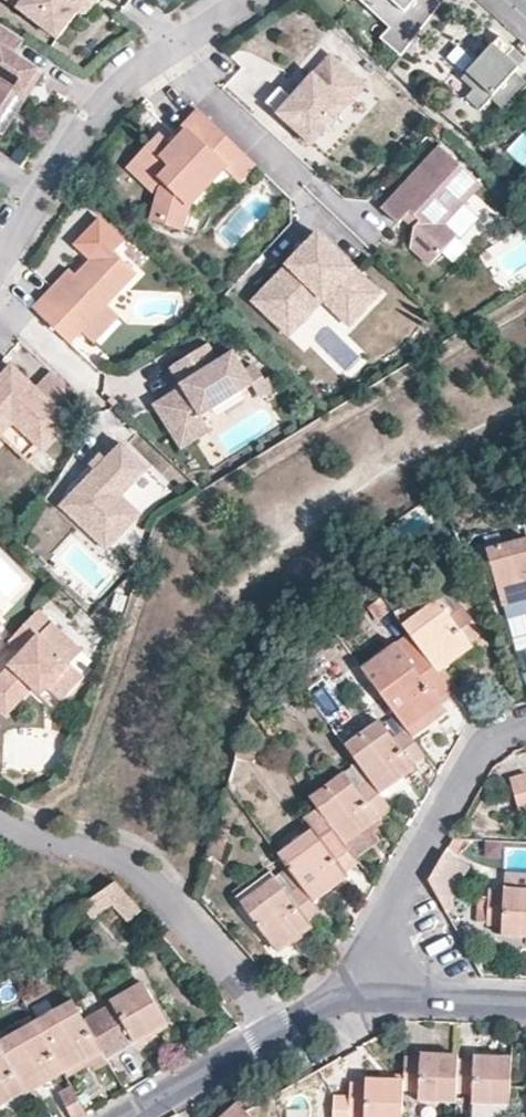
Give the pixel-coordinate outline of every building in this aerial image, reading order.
[(0,0),(56,43),(76,17),(80,19),(84,18),(86,17),(95,6),(88,1),(88,0),(0,0)] [(390,27),(380,38),(401,56),(441,4),(437,0),(359,0),(390,27)] [(0,27),(0,81),(0,137),(1,137),(28,97),(23,94),(29,84),(34,87),(41,76),(13,58),(23,42),(0,27)] [(519,68),(507,57),(514,49),(500,36),(461,79),(473,90),(466,98),(480,111),(491,99),(505,111),(525,88),(525,82),(515,73),(519,68)] [(514,49),(507,57),(519,68),(525,60),(514,49)] [(362,93),(329,61),(299,92),(289,102),(282,97),(276,91),(262,106),(286,130),(308,150),(362,93)] [(23,94),(28,97),(34,87),(29,84),(23,94)] [(293,86),(282,97),(289,102),(299,92),(293,86)] [(248,161),(198,113),(166,147),(157,138),(132,164),(160,191),(151,223),(180,232),(187,208),(224,170),(232,178),(248,161)] [(439,150),(381,212),(398,227),(403,221),(409,214),(419,224),(413,230),(409,250),(428,268),(455,238),(443,228),(466,203),(480,188),(439,150)] [(409,214),(403,221),(413,230),(419,224),(409,214)] [(44,297),(32,311),(67,345),(80,332),(105,305),(135,275),(113,254),(123,244),(99,221),(74,247),(90,262),(75,278),(51,303),(44,297)] [(380,295),(317,237),(302,253),(307,257),(302,263),(297,259),(252,304),(282,332),(324,288),(357,319),(380,295)] [(307,257),(302,253),(297,259),(302,263),(307,257)] [(51,303),(75,278),(69,272),(44,297),(51,303)] [(324,288),(282,332),(289,339),(315,312),(323,303),(348,328),(357,319),(324,288)] [(105,305),(80,332),(92,344),(117,317),(105,305)] [(208,347),(170,370),(182,389),(187,399),(177,404),(172,395),(153,407),(171,437),(201,419),(252,388),(257,397),(260,401),(274,392),(268,381),(264,383),(256,370),(251,370),(245,373),(233,356),(219,364),(208,347)] [(16,376),(9,370),(0,379),(0,393),(16,376)] [(50,375),(33,393),(16,376),(0,393),(0,436),(11,424),(40,450),(67,423),(64,419),(80,403),(50,375)] [(182,389),(172,395),(177,404),(187,399),(182,389)] [(201,419),(171,437),(180,451),(210,433),(206,428),(201,419)] [(146,470),(120,446),(60,509),(105,552),(139,517),(120,498),(146,470)] [(486,551),(501,606),(525,600),(525,539),(486,551)] [(430,589),(395,615),(410,635),(438,673),(472,645),(469,642),(481,633),(450,591),(438,600),(430,589)] [(37,612),(8,643),(22,656),(26,660),(14,672),(10,668),(0,679),(0,690),(16,706),(31,690),(39,698),(47,690),(61,703),(82,680),(68,667),(81,654),(37,612)] [(410,635),(362,670),(406,729),(442,704),(441,703),(438,700),(450,691),(438,673),(410,635)] [(512,638),(513,656),(525,655),(525,637),(512,638)] [(22,656),(10,668),(14,672),(26,660),(22,656)] [(295,664),(287,670),(302,690),(310,685),(295,664)] [(0,690),(0,713),(5,718),(16,706),(0,690)] [(47,690),(39,698),(53,711),(61,703),(47,690)] [(442,704),(406,729),(411,737),(446,711),(442,704)] [(247,714),(243,727),(252,732),(256,727),(247,714)] [(425,755),(411,737),(406,729),(393,739),(381,721),(344,747),(358,764),(379,794),(414,769),(411,766),(425,755)] [(379,794),(358,764),(309,799),(318,810),(347,849),(372,831),(381,823),(378,819),(391,811),(379,794)] [(509,781),(518,812),(525,810),(525,777),(525,776),(509,781)] [(354,858),(347,849),(318,810),(306,819),(313,829),(277,854),(287,868),(311,901),(347,876),(344,871),(357,863),(354,858)] [(209,855),(222,858),(229,833),(216,829),(209,855)] [(379,840),(372,831),(347,849),(354,858),(379,840)] [(468,865),(445,851),(434,869),(429,879),(444,908),(468,865)] [(320,912),(311,901),(287,868),(239,903),(275,950),(311,924),(307,920),(320,912)] [(525,889),(525,874),(506,874),(506,889),(525,889)] [(126,925),(142,914),(118,881),(83,906),(94,921),(113,907),(126,925)] [(487,925),(503,926),(502,935),(525,936),(525,890),(504,889),(503,894),(488,893),(487,925)] [(106,1059),(166,1024),(142,982),(110,1001),(111,1004),(111,1005),(84,1020),(101,1050),(106,1059)] [(72,1000),(34,1022),(62,1072),(101,1050),(72,1000)] [(34,1022),(29,1015),(0,1032),(0,1042),(34,1022)] [(0,1042),(0,1050),(24,1090),(25,1093),(62,1072),(34,1022),(0,1042)] [(24,1090),(0,1050),(0,1103),(24,1090)] [(106,1059),(101,1050),(62,1072),(65,1077),(88,1063),(91,1070),(108,1061),(106,1059)] [(421,1057),(403,1057),(402,1080),(402,1088),(418,1088),(418,1100),(456,1103),(456,1092),(458,1059),(458,1054),(421,1052),(421,1057)] [(509,1087),(511,1055),(474,1054),(474,1060),(458,1059),(456,1092),(472,1093),(472,1102),(508,1105),(509,1087)] [(402,1088),(402,1080),(366,1077),(365,1081),(350,1081),(349,1096),(334,1095),(332,1116),(401,1116),(402,1088)] [(86,1113),(70,1086),(59,1092),(73,1116),(81,1116),(86,1113)] [(24,1090),(0,1103),(0,1116),(8,1116),(31,1104),(25,1093),(24,1090)] [(238,1102),(221,1116),(252,1116),(245,1109),(238,1102)]
